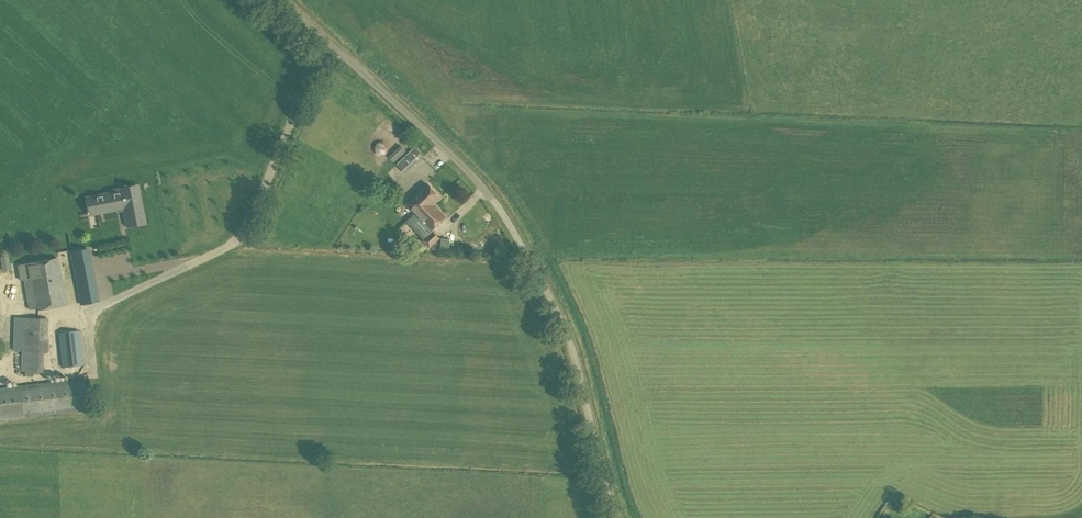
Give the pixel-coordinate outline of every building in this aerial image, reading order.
[(385,151),(387,140),(378,138),(376,149),(385,151)] [(400,146),(389,156),(389,157),(394,163),(406,151),(401,145),(400,146)] [(406,174),(417,164),(424,156),(415,147),(397,164),(406,174)] [(146,183),(128,186),(128,189),(131,206),(134,224),(152,222),(146,183)] [(433,205),(433,204),(440,198),(427,184),(406,203),(415,212),(422,206),(425,209),(432,203),(433,205)] [(128,189),(94,194),(96,211),(131,206),(128,189)] [(445,217),(433,204),(433,205),(432,203),(425,209),(422,206),(415,212),(431,230),(445,217)] [(430,249),(441,238),(433,231),(422,241),(430,249)] [(87,267),(83,250),(70,252),(81,305),(99,301),(92,266),(87,267)] [(10,263),(5,255),(0,258),(0,262),(3,267),(10,263)] [(66,304),(58,258),(17,265),(20,280),(23,280),(29,309),(38,307),(39,309),(66,304)] [(44,372),(44,355),(47,355),(48,318),(14,317),(13,351),(22,352),(21,372),(44,372)] [(62,367),(83,365),(79,330),(58,333),(62,367)] [(88,409),(84,379),(0,389),(0,420),(88,409)]
